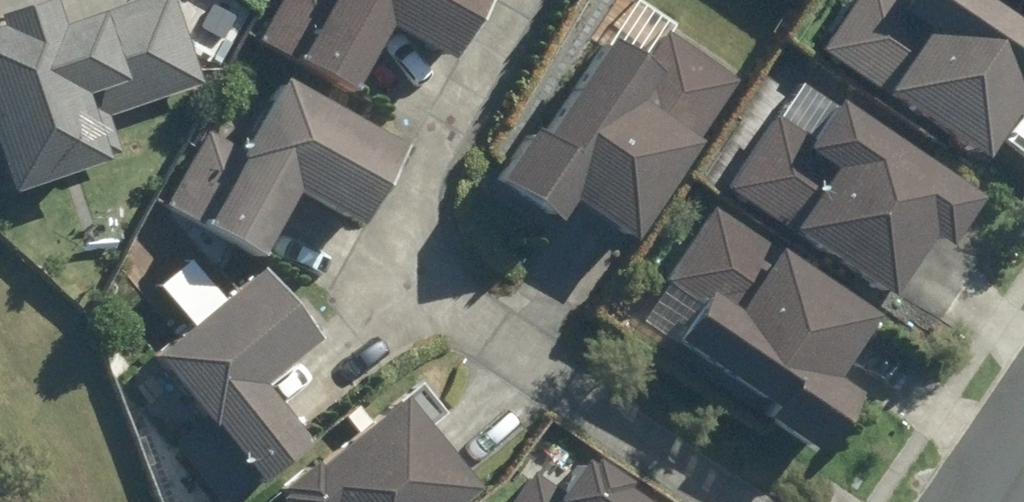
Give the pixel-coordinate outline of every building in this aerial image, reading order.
[(0,26),(0,168),(198,106),(164,0),(83,0),(0,26)] [(255,74),(324,106),(356,39),(420,70),(455,0),(290,0),(255,74)] [(789,44),(964,157),(1023,65),(1023,36),(968,0),(818,0),(789,44)] [(601,257),(703,82),(578,10),(476,184),(601,257)] [(773,96),(700,208),(875,321),(948,209),(773,96)] [(359,163),(232,100),(204,156),(198,154),(154,247),(224,279),(256,212),(319,243),(359,163)] [(701,231),(628,343),(804,456),(876,344),(701,231)] [(167,329),(162,333),(123,364),(226,492),(282,447),(233,386),(279,356),(232,286),(180,320),(179,319),(167,329)] [(366,407),(248,501),(443,501),(366,407)] [(503,501),(605,501),(536,455),(503,501)]
